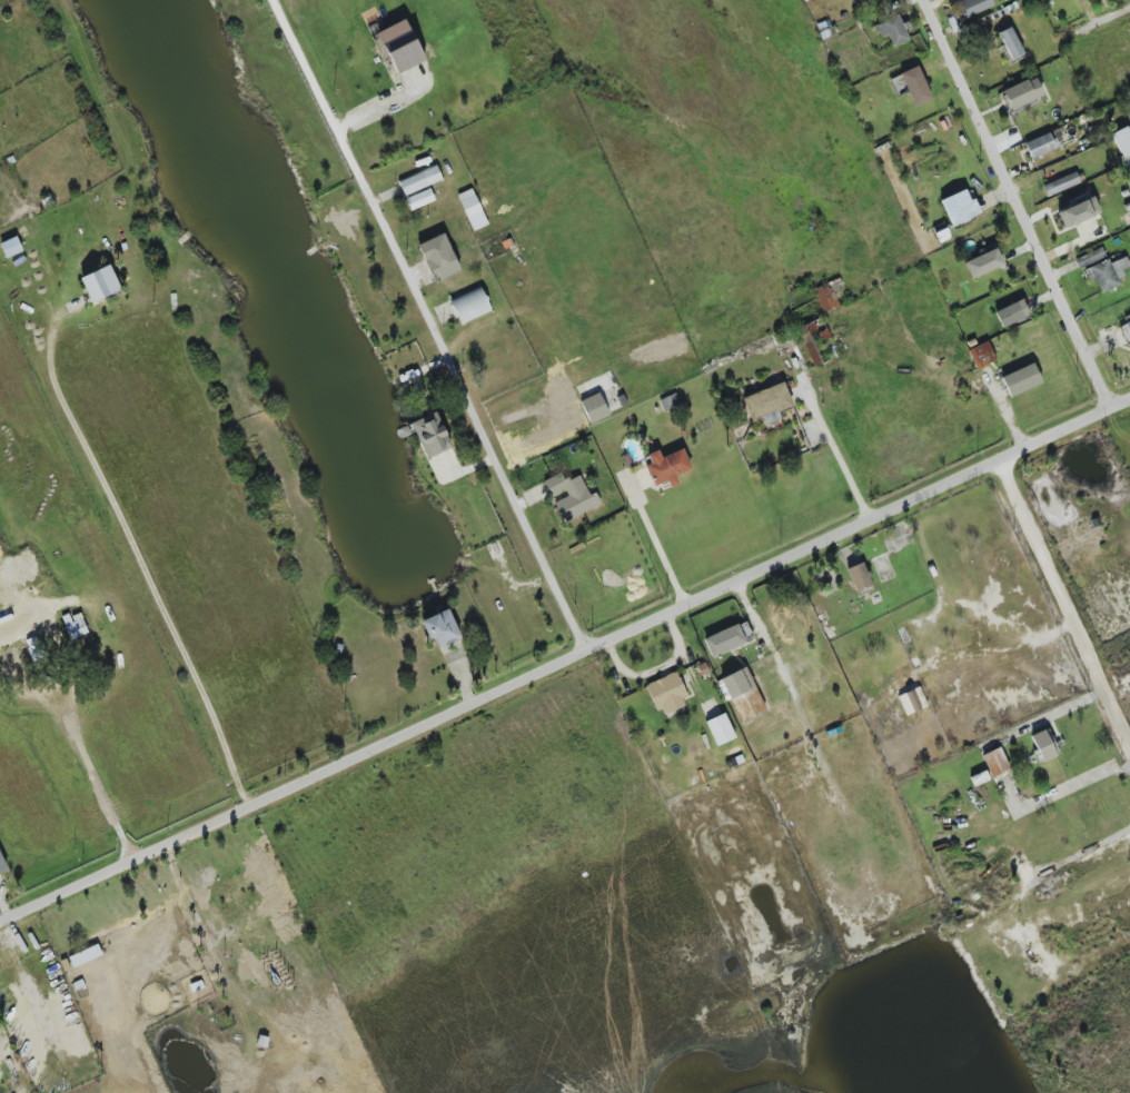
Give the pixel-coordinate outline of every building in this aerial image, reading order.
[(967,18),(994,6),(991,0),(959,0),(967,18)] [(892,47),(909,41),(905,31),(907,30),(900,14),(874,25),(880,38),(887,35),(892,47)] [(377,32),(396,74),(424,61),(406,20),(377,32)] [(1023,55),(1012,27),(999,32),(1009,60),(1023,55)] [(914,107),(932,100),(918,66),(900,74),(914,107)] [(1001,91),(1009,111),(1043,97),(1035,77),(1001,91)] [(1126,126),(1111,134),(1124,160),(1129,157),(1129,133),(1126,126)] [(1024,144),(1031,160),(1055,149),(1048,133),(1024,144)] [(442,180),(436,166),(399,181),(405,196),(442,180)] [(1080,185),(1077,174),(1042,184),(1045,196),(1080,185)] [(411,211),(435,200),(430,189),(406,199),(411,211)] [(458,195),(473,231),(488,225),(472,189),(458,195)] [(974,198),(970,200),(965,190),(939,201),(951,227),(981,213),(974,198)] [(1056,212),(1063,229),(1100,214),(1093,197),(1056,212)] [(435,282),(460,271),(443,233),(418,245),(435,282)] [(1004,265),(996,248),(964,263),(971,279),(1004,265)] [(1074,259),(1078,268),(1105,259),(1102,249),(1074,259)] [(1100,292),(1126,281),(1122,270),(1129,267),(1126,257),(1110,264),(1109,260),(1084,270),(1088,281),(1095,279),(1100,292)] [(91,304),(121,291),(109,265),(80,278),(91,304)] [(822,313),(838,308),(830,285),(815,290),(822,313)] [(490,314),(483,289),(451,298),(459,324),(490,314)] [(1001,328),(1029,316),(1022,300),(994,312),(1001,328)] [(812,367),(823,363),(816,345),(831,339),(826,328),(821,330),(817,320),(796,328),(812,367)] [(968,350),(976,370),(996,362),(988,342),(968,350)] [(1042,385),(1035,364),(1001,376),(1008,396),(1042,385)] [(742,398),(751,423),(761,419),(764,427),(781,420),(778,412),(793,407),(784,383),(742,398)] [(590,425),(610,416),(599,393),(579,402),(590,425)] [(664,412),(680,404),(675,393),(659,402),(664,412)] [(426,459),(451,448),(435,412),(410,423),(426,459)] [(653,486),(667,481),(670,488),(679,484),(676,476),(691,470),(684,449),(661,457),(659,451),(647,455),(650,464),(645,466),(653,486)] [(564,523),(601,505),(595,493),(589,495),(579,475),(565,481),(561,473),(543,482),(550,497),(564,490),(567,497),(555,503),(564,523)] [(846,570),(856,594),(873,586),(863,562),(846,570)] [(433,638),(437,648),(460,638),(448,609),(420,621),(428,640),(433,638)] [(70,640),(88,634),(83,619),(72,622),(69,615),(62,617),(70,640)] [(710,658),(746,645),(738,625),(703,638),(710,658)] [(740,723),(766,711),(746,667),(720,679),(740,723)] [(660,717),(689,705),(675,673),(647,685),(660,717)] [(928,706),(919,687),(898,697),(907,716),(928,706)] [(735,738),(725,714),(706,722),(716,746),(735,738)] [(1058,755),(1047,729),(1030,736),(1041,763),(1058,755)] [(1010,770),(1000,747),(982,755),(992,778),(1010,770)] [(973,785),(987,781),(985,773),(971,777),(973,785)] [(68,955),(72,967),(102,957),(98,946),(68,955)]
